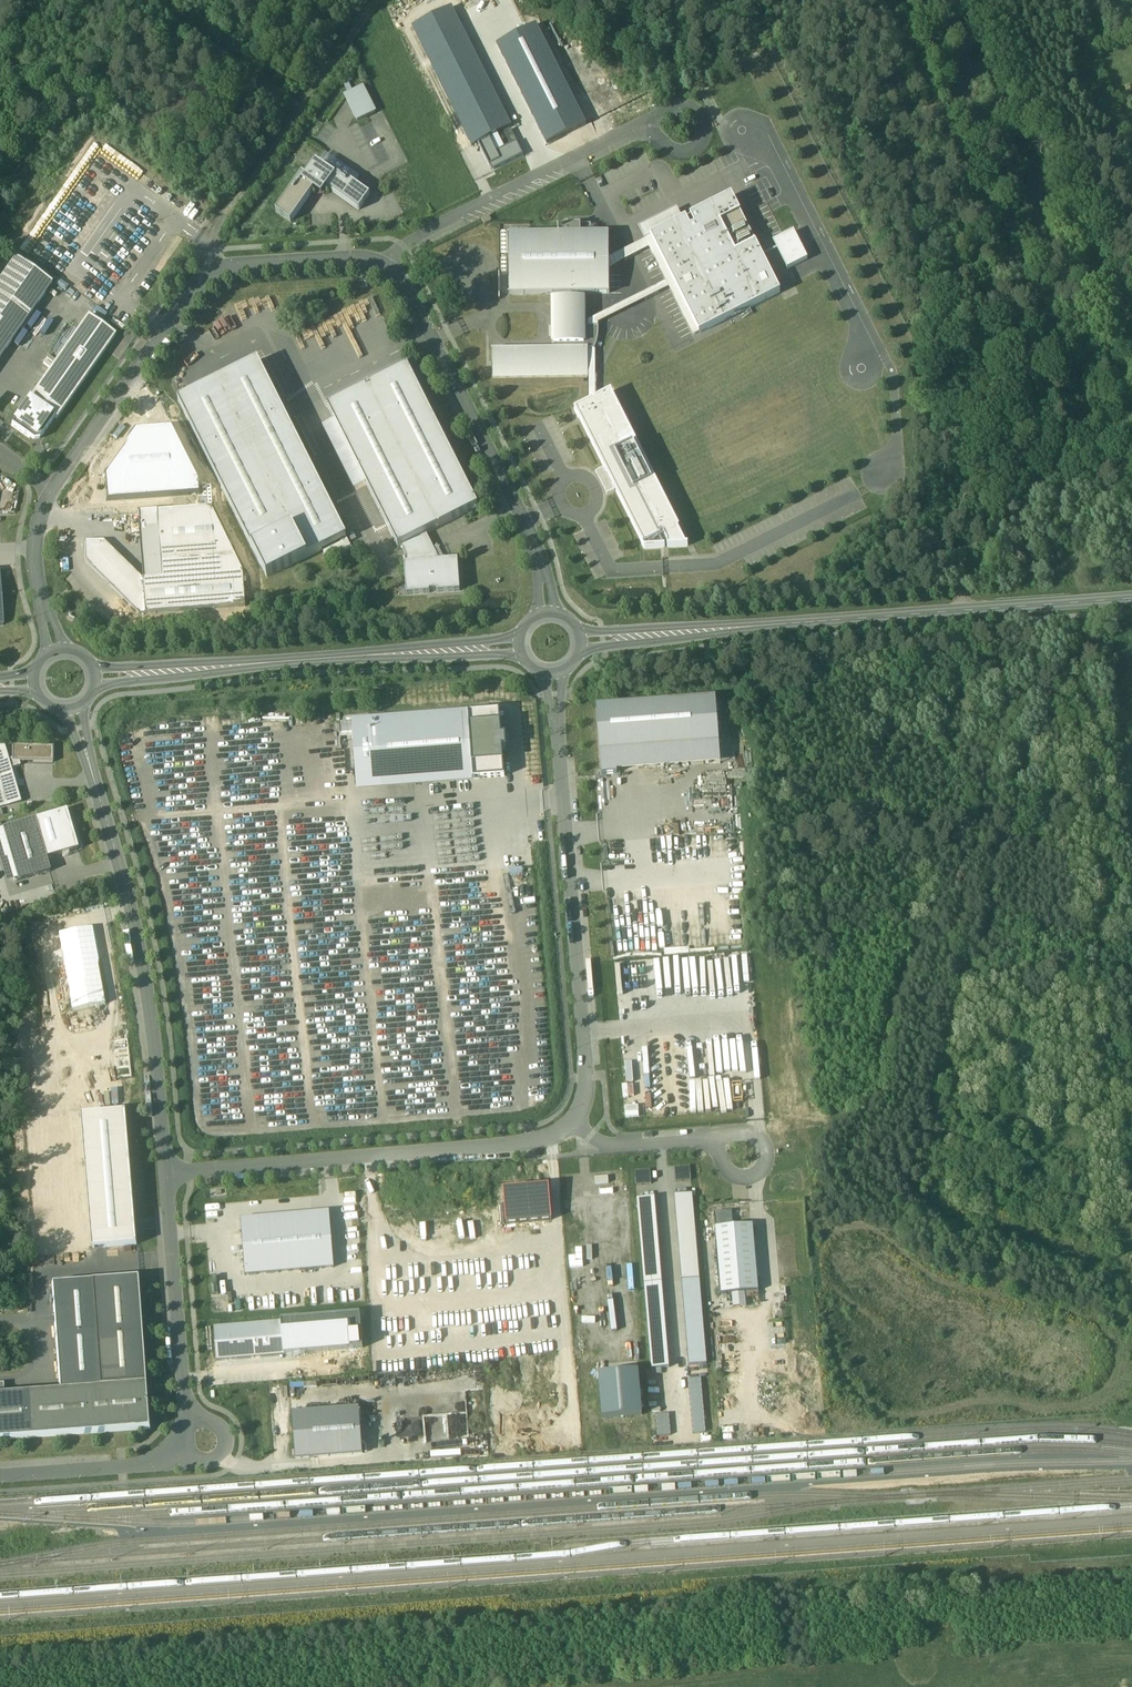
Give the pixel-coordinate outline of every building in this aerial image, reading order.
[(452,10),(413,30),(471,148),(478,144),(490,139),(511,128),(452,10)] [(497,46),(547,145),(586,125),(536,27),(497,46)] [(555,35),(551,41),(575,55),(579,49),(555,35)] [(364,89),(345,98),(357,123),(376,114),(364,89)] [(490,139),(478,144),(490,167),(491,167),(501,162),(497,153),(490,139)] [(524,157),(517,143),(497,153),(501,162),(491,167),(494,172),(524,157)] [(360,178),(337,163),(330,174),(316,165),(308,177),(304,175),(278,213),(292,223),(313,192),(321,198),(327,190),(358,212),(369,196),(354,186),(360,178)] [(683,221),(650,237),(655,246),(672,279),(675,286),(699,334),(780,293),(731,196),(683,221)] [(677,209),(638,229),(644,240),(650,237),(683,221),(677,209)] [(489,217),(482,220),(485,226),(492,223),(489,217)] [(591,226),(563,227),(563,237),(591,236),(591,226)] [(793,232),(773,243),(787,270),(807,260),(793,232)] [(563,237),(509,237),(509,295),(553,294),(583,294),(609,294),(609,271),(609,259),(609,236),(591,236),(563,237)] [(629,260),(655,246),(650,237),(644,240),(624,251),(609,259),(609,271),(629,260)] [(51,286),(15,260),(9,269),(45,294),(51,286)] [(9,269),(0,281),(0,358),(45,294),(9,269)] [(653,297),(675,286),(672,279),(650,290),(587,322),(587,327),(598,327),(599,324),(653,297)] [(583,294),(553,294),(554,350),(584,350),(584,327),(583,294)] [(88,318),(29,401),(55,419),(57,420),(115,337),(88,318)] [(587,327),(584,327),(584,350),(588,349),(595,349),(596,346),(597,342),(598,338),(598,333),(598,330),(598,327),(587,327)] [(554,350),(492,350),(493,377),(588,376),(588,349),(584,350),(554,350)] [(595,349),(588,349),(588,376),(589,402),(596,398),(595,349)] [(258,361),(178,401),(267,578),(347,538),(258,361)] [(478,508),(408,368),(328,408),(398,548),(401,546),(426,534),(478,508)] [(179,396),(189,392),(183,379),(173,384),(179,396)] [(596,398),(589,402),(575,409),(605,470),(599,473),(608,492),(615,488),(646,548),(690,546),(612,390),(596,398)] [(55,419),(29,401),(11,426),(33,442),(39,441),(55,419)] [(200,495),(199,483),(172,429),(136,432),(104,478),(106,501),(107,502),(200,495)] [(202,509),(140,512),(143,580),(104,542),(85,542),(85,561),(140,615),(246,607),(243,573),(212,508),(202,509)] [(426,534),(401,546),(407,557),(407,564),(440,562),(426,534)] [(407,564),(404,564),(407,595),(430,594),(429,592),(437,591),(437,593),(460,592),(458,561),(440,562),(407,564)] [(719,762),(715,700),(597,709),(602,770),(602,775),(618,774),(617,769),(719,762)] [(468,713),(473,779),(504,777),(502,750),(506,750),(505,737),(501,737),(499,711),(468,713)] [(473,779),(468,713),(353,722),(359,788),(473,779)] [(12,759),(12,762),(19,762),(53,762),(53,746),(12,746),(12,759)] [(0,748),(0,807),(18,801),(9,770),(6,761),(2,748),(0,748)] [(6,761),(9,770),(20,766),(19,762),(12,762),(12,759),(6,761)] [(66,810),(34,819),(46,859),(78,849),(66,810)] [(34,819),(2,829),(18,881),(50,872),(46,859),(34,819)] [(73,1010),(105,1004),(91,928),(58,934),(73,1010)] [(91,1248),(137,1245),(127,1113),(81,1116),(91,1248)] [(690,1167),(674,1169),(675,1184),(691,1182),(690,1167)] [(637,1186),(652,1185),(650,1171),(635,1172),(637,1186)] [(504,1191),(507,1225),(552,1222),(550,1187),(504,1191)] [(674,1196),(689,1366),(708,1365),(693,1194),(674,1196)] [(636,1198),(651,1369),(670,1367),(655,1196),(636,1198)] [(715,1212),(716,1228),(734,1227),(733,1211),(715,1212)] [(242,1220),(246,1276),(334,1269),(329,1213),(242,1220)] [(716,1228),(720,1294),(758,1291),(754,1225),(734,1227),(716,1228)] [(139,1279),(95,1282),(102,1389),(147,1385),(139,1279)] [(95,1282),(51,1285),(59,1392),(102,1389),(95,1282)] [(282,1322),(285,1355),(363,1348),(360,1315),(282,1322)] [(213,1328),(216,1361),(285,1355),(282,1322),(213,1328)] [(598,1376),(602,1419),(642,1415),(638,1372),(598,1376)] [(688,1381),(692,1433),(706,1432),(701,1380),(688,1381)] [(150,1430),(147,1385),(102,1389),(59,1392),(4,1396),(0,1396),(0,1441),(150,1430)] [(292,1413),(294,1458),(363,1454),(360,1409),(292,1413)] [(670,1413),(657,1413),(658,1435),(671,1435),(670,1413)]
